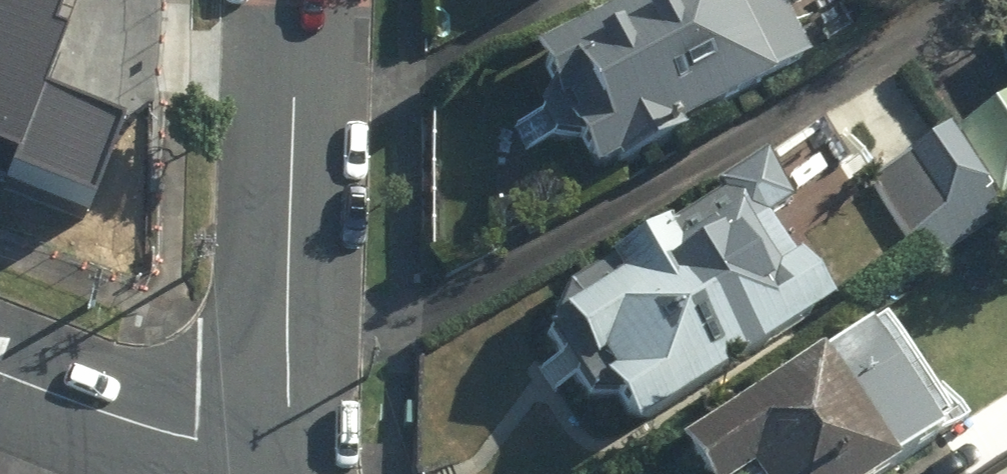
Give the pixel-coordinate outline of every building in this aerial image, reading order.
[(3,167),(0,175),(0,182),(87,212),(116,130),(36,101),(59,37),(44,32),(54,4),(44,0),(0,0),(0,166),(3,167)] [(764,17),(792,3),(791,0),(648,0),(511,67),(574,196),(662,153),(660,148),(796,81),(764,17)] [(996,59),(1006,71),(1006,49),(996,59)] [(986,211),(1006,197),(1006,100),(942,143),(986,211)] [(913,274),(994,222),(986,211),(942,143),(938,136),(857,189),(913,274)] [(610,442),(615,439),(810,308),(756,227),(783,209),(749,159),(701,192),(708,202),(650,240),(643,229),(522,310),(610,442)] [(963,426),(939,388),(922,399),(877,327),(808,370),(801,359),(658,448),(674,473),(887,473),(963,426)]
